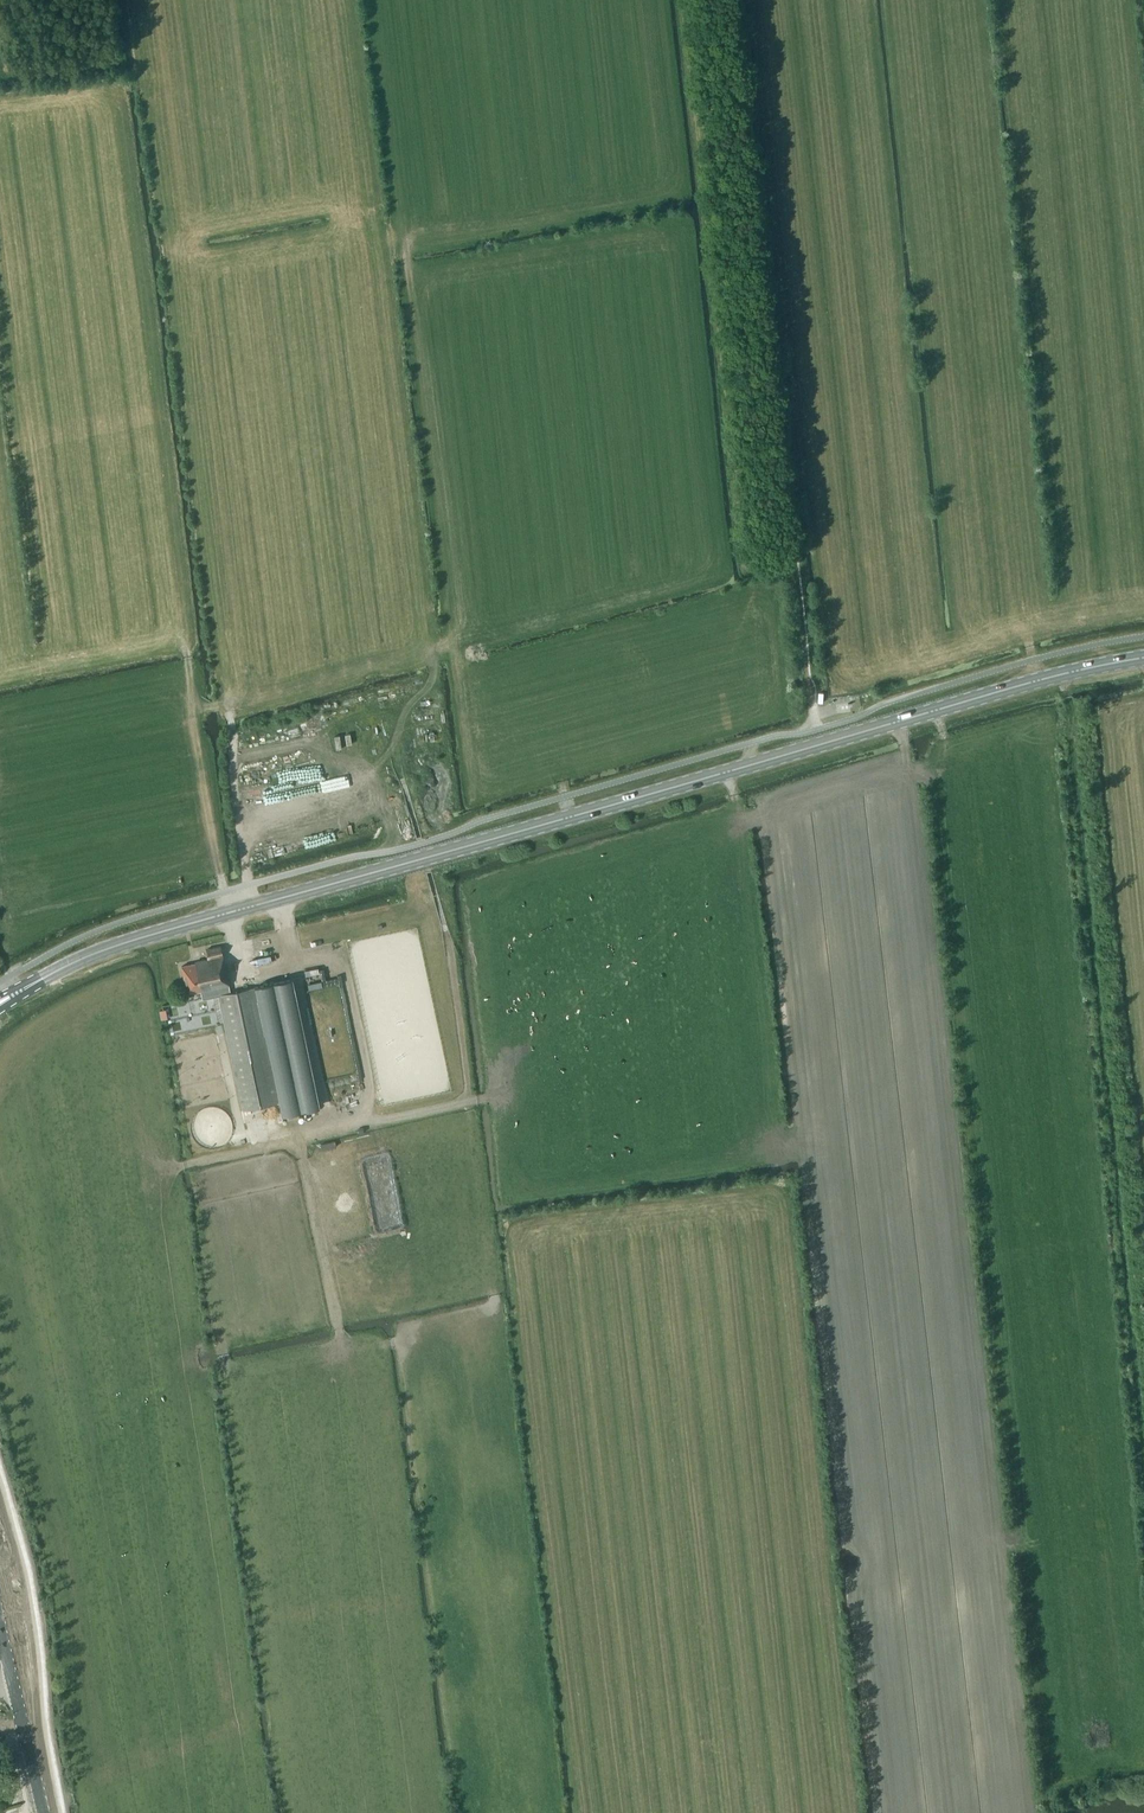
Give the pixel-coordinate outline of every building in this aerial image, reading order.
[(219,995),(244,1110),(281,1102),(256,987),(231,992),(221,946),(206,949),(208,959),(195,962),(195,963),(182,966),(188,994),(202,991),(204,998),(219,995)]
